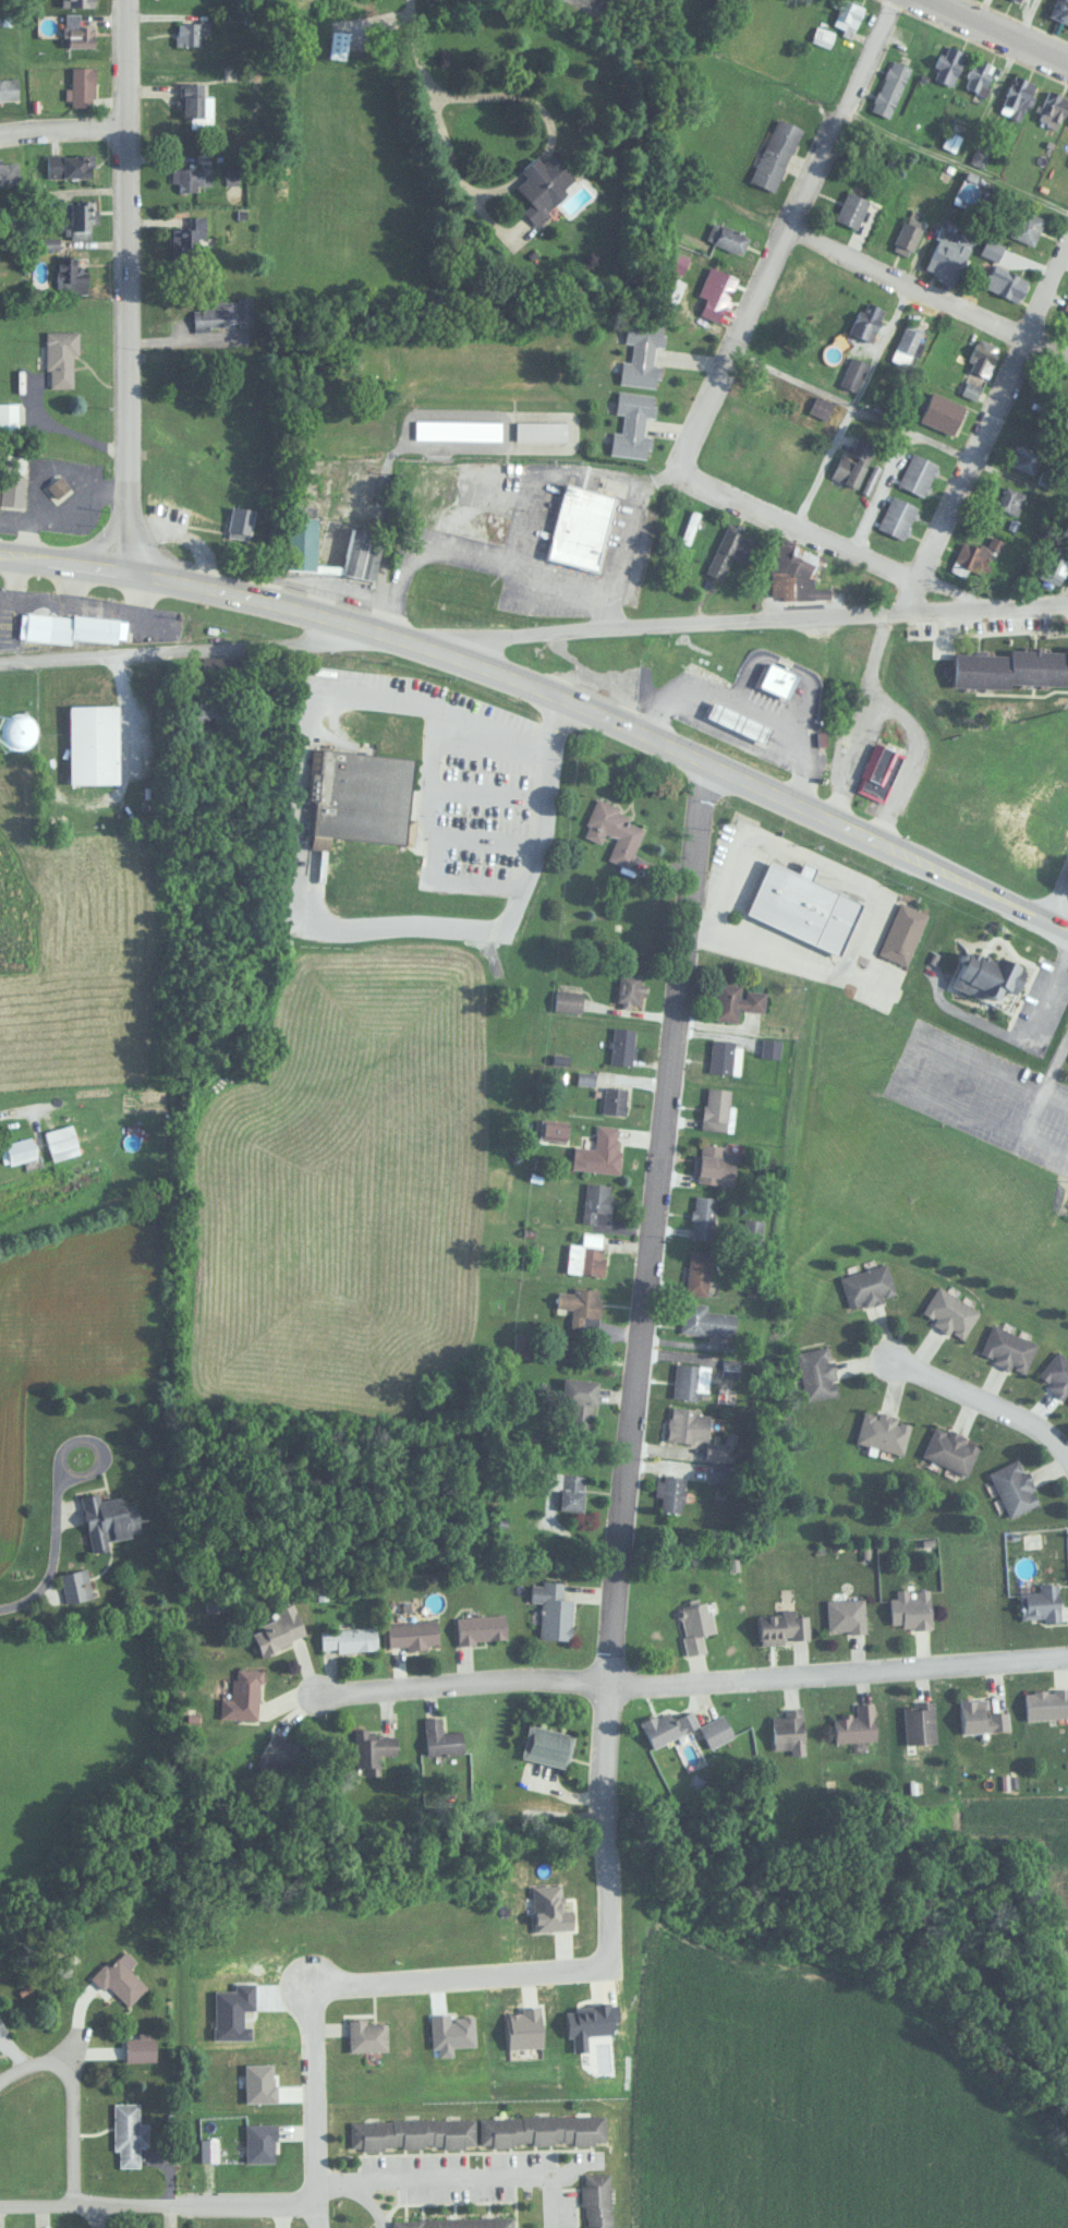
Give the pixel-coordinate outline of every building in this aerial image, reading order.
[(1049,17),(1067,24),(1067,0),(1055,0),(1049,17)] [(833,27),(851,35),(861,13),(848,8),(842,19),(837,16),(833,27)] [(94,47),(94,25),(77,25),(77,13),(65,13),(65,47),(94,47)] [(174,44),(209,44),(209,21),(174,21),(174,44)] [(811,40),(828,47),(834,33),(816,26),(811,40)] [(967,51),(945,43),(931,76),(954,85),(967,51)] [(963,88),(988,96),(998,64),(974,57),(963,88)] [(871,109),(889,117),(910,65),(891,58),(871,109)] [(94,67),(70,67),(70,106),(94,106),(94,67)] [(1036,83),(1014,74),(998,112),(1021,121),(1036,83)] [(17,100),(17,77),(0,77),(0,100),(17,100)] [(210,95),(203,95),(203,83),(183,83),(183,127),(210,127),(210,95)] [(1046,89),(1067,97),(1057,127),(1035,118),(1046,89)] [(750,181),(776,191),(801,127),(775,117),(750,181)] [(969,160),(981,167),(987,152),(975,146),(969,160)] [(517,184),(531,204),(523,209),(533,224),(570,195),(563,188),(575,178),(556,152),(542,162),(536,155),(520,168),(526,177),(517,184)] [(197,191),(197,185),(209,184),(209,153),(196,153),(196,168),(173,168),(173,191),(197,191)] [(46,177),(93,177),(93,154),(46,154),(46,177)] [(19,190),(19,161),(0,161),(0,190),(19,190)] [(835,219),(857,228),(869,198),(847,190),(835,219)] [(69,238),(93,238),(93,202),(69,202),(69,238)] [(1044,218),(1016,206),(1004,233),(1032,245),(1044,218)] [(205,237),(205,215),(187,215),(187,226),(172,226),(172,253),(197,253),(197,237),(205,237)] [(903,215),(922,221),(911,255),(893,249),(903,215)] [(705,238),(739,255),(749,238),(715,219),(705,238)] [(972,239),(940,226),(922,272),(955,285),(972,239)] [(996,260),(1003,246),(987,240),(981,252),(996,260)] [(57,294),(87,294),(87,269),(76,269),(76,256),(57,256),(57,294)] [(1030,282),(995,263),(983,285),(1018,304),(1030,282)] [(697,296),(703,297),(697,314),(721,322),(737,276),(707,266),(697,296)] [(849,333),(872,341),(885,308),(862,299),(849,333)] [(193,328),(238,327),(238,300),(193,300),(193,328)] [(665,324),(627,321),(624,342),(632,344),(631,362),(621,361),(619,384),(658,387),(659,366),(652,365),(654,345),(663,346),(665,324)] [(908,366),(924,329),(906,322),(890,359),(908,366)] [(77,330),(46,332),(47,387),(73,387),(73,356),(78,356),(77,330)] [(964,368),(987,377),(1000,348),(978,337),(964,368)] [(839,385),(857,392),(867,362),(850,356),(839,385)] [(975,399),(981,387),(964,381),(960,393),(975,399)] [(610,455),(650,458),(652,436),(643,436),(645,416),(654,417),(656,395),(617,390),(615,414),(623,414),(621,432),(612,431),(610,455)] [(967,407),(932,392),(919,420),(954,436),(967,407)] [(808,412),(825,420),(833,404),(816,395),(808,412)] [(17,402),(0,402),(0,432),(17,432),(17,402)] [(500,438),(500,420),(415,420),(415,438),(500,438)] [(566,439),(566,422),(515,422),(515,439),(566,439)] [(840,455),(830,478),(857,487),(874,444),(857,436),(848,458),(840,455)] [(1008,463),(1031,474),(1039,458),(1016,447),(1008,463)] [(897,484),(923,496),(938,463),(912,451),(897,484)] [(26,456),(3,454),(0,494),(0,507),(22,509),(26,456)] [(69,487),(60,477),(47,486),(57,497),(69,487)] [(599,573),(616,495),(561,484),(545,561),(599,573)] [(1017,516),(1025,493),(1003,484),(994,507),(1017,516)] [(876,527),(902,540),(919,507),(893,494),(876,527)] [(247,538),(254,510),(232,505),(226,533),(247,538)] [(690,545),(696,511),(688,509),(681,543),(690,545)] [(288,531),(288,567),(316,568),(317,521),(307,521),(307,532),(288,531)] [(704,573),(721,580),(732,557),(744,563),(755,538),(726,525),(704,573)] [(350,528),(341,575),(373,581),(379,546),(368,544),(372,531),(350,528)] [(1002,539),(988,534),(984,545),(961,538),(952,564),(990,576),(1002,539)] [(770,599),(829,601),(829,588),(814,588),(815,545),(772,544),(770,599)] [(1046,550),(1037,582),(1060,588),(1067,560),(1067,556),(1046,550)] [(120,617),(26,611),(24,639),(70,642),(70,638),(118,642),(120,617)] [(955,651),(954,683),(1067,685),(1067,646),(1011,645),(1011,653),(955,651)] [(760,683),(785,697),(797,674),(772,660),(760,683)] [(713,699),(706,715),(766,740),(773,724),(713,699)] [(69,782),(119,782),(119,703),(69,703),(69,782)] [(902,750),(873,740),(855,790),(886,799),(902,750)] [(311,846),(329,847),(329,836),(408,842),(414,755),(311,747),(307,798),(314,799),(311,846)] [(607,858),(629,866),(642,828),(627,822),(631,809),(595,797),(582,835),(600,842),(604,833),(615,836),(607,858)] [(863,899),(812,878),(817,865),(805,859),(801,870),(769,857),(748,913),(842,951),(863,899)] [(877,952),(905,964),(929,911),(900,899),(877,952)] [(1003,996),(1006,987),(1019,991),(1028,967),(968,946),(954,986),(982,997),(984,989),(1003,996)] [(640,972),(618,972),(618,1007),(640,1007),(640,972)] [(764,1010),(766,990),(742,988),(742,983),(717,980),(714,1017),(738,1020),(739,1008),(764,1010)] [(583,990),(555,988),(554,1008),(581,1011),(583,990)] [(632,1063),(634,1026),(612,1026),(610,1062),(632,1063)] [(709,1071),(739,1073),(740,1040),(711,1038),(709,1071)] [(761,1056),(779,1056),(779,1038),(761,1038),(761,1056)] [(624,1113),(628,1087),(605,1084),(600,1111),(624,1113)] [(731,1129),(731,1086),(703,1086),(703,1129),(731,1129)] [(542,1139),(568,1141),(569,1123),(544,1121),(542,1139)] [(51,1159),(81,1153),(73,1123),(45,1130),(51,1159)] [(619,1124),(595,1124),(595,1146),(572,1145),(571,1169),(618,1171),(619,1124)] [(37,1157),(34,1136),(0,1143),(3,1163),(37,1157)] [(697,1181),(735,1183),(736,1155),(724,1154),(724,1143),(701,1142),(697,1181)] [(610,1224),(610,1182),(582,1182),(582,1224),(610,1224)] [(714,1237),(715,1195),(692,1194),(691,1237),(714,1237)] [(582,1242),(566,1242),(566,1273),(602,1273),(602,1232),(582,1232),(582,1242)] [(712,1251),(689,1249),(685,1292),(707,1294),(712,1251)] [(840,1276),(850,1309),(896,1296),(886,1263),(840,1276)] [(920,1315),(963,1339),(980,1310),(936,1285),(920,1315)] [(600,1288),(572,1286),(572,1290),(557,1289),(556,1306),(572,1308),(571,1329),(598,1330),(600,1288)] [(706,1302),(680,1301),(679,1332),(735,1334),(736,1312),(706,1311),(706,1302)] [(992,1323),(979,1354),(1023,1373),(1037,1342),(992,1323)] [(532,1356),(533,1333),(513,1333),(513,1356),(532,1356)] [(797,1351),(804,1399),(838,1394),(829,1346),(797,1351)] [(1057,1349),(1035,1375),(1067,1402),(1067,1358),(1057,1349)] [(672,1362),(670,1397),(700,1399),(700,1392),(709,1392),(712,1364),(672,1362)] [(597,1378),(565,1377),(562,1429),(596,1430),(597,1378)] [(668,1438),(707,1442),(709,1410),(671,1407),(668,1438)] [(903,1453),(911,1420),(863,1409),(855,1442),(903,1453)] [(921,1456),(967,1473),(980,1442),(934,1424),(921,1456)] [(725,1445),(706,1445),(706,1458),(725,1458),(725,1445)] [(1039,1504),(1020,1458),(990,1470),(1008,1516),(1039,1504)] [(584,1472),(553,1472),(553,1489),(559,1489),(559,1508),(584,1508),(584,1472)] [(683,1476),(655,1476),(655,1495),(662,1495),(662,1510),(683,1510),(683,1476)] [(100,1498),(99,1492),(83,1494),(89,1552),(109,1550),(108,1537),(142,1533),(138,1512),(128,1514),(126,1495),(100,1498)] [(572,1599),(562,1599),(562,1581),(530,1580),(530,1601),(542,1602),(541,1638),(572,1639),(572,1599)] [(1061,1619),(1061,1583),(1040,1583),(1040,1591),(1021,1592),(1022,1621),(1061,1619)] [(932,1627),(931,1589),(891,1590),(891,1628),(932,1627)] [(865,1631),(864,1599),(827,1599),(827,1633),(865,1631)] [(714,1633),(712,1602),(679,1605),(683,1654),(705,1652),(703,1634),(714,1633)] [(275,1611),(277,1617),(250,1629),(262,1655),(307,1635),(292,1603),(275,1611)] [(809,1640),(809,1614),(796,1615),(796,1611),(760,1612),(760,1641),(809,1640)] [(507,1640),(507,1614),(456,1615),(457,1641),(507,1640)] [(388,1648),(439,1646),(438,1619),(387,1621),(388,1648)] [(319,1629),(320,1651),(377,1649),(376,1626),(319,1629)] [(221,1697),(220,1718),(258,1720),(262,1670),(233,1667),(231,1698),(221,1697)] [(1025,1689),(1025,1719),(1067,1719),(1067,1689),(1025,1689)] [(1008,1712),(987,1712),(986,1696),(960,1697),(961,1732),(1009,1731),(1008,1712)] [(935,1743),(933,1700),(903,1702),(906,1744),(935,1743)] [(835,1742),(875,1741),(874,1703),(855,1705),(855,1717),(834,1718),(835,1742)] [(804,1756),(804,1708),(782,1708),(782,1715),(772,1715),(773,1749),(790,1749),(790,1756),(804,1756)] [(697,1726),(691,1711),(671,1719),(667,1710),(641,1721),(652,1747),(697,1726)] [(711,1749),(736,1736),(724,1713),(699,1726),(711,1749)] [(426,1756),(464,1754),(463,1731),(442,1732),(441,1717),(424,1718),(426,1756)] [(568,1767),(574,1734),(530,1724),(523,1757),(568,1767)] [(354,1731),(355,1768),(365,1768),(365,1774),(380,1774),(380,1755),(398,1755),(397,1731),(354,1731)] [(256,1754),(270,1774),(298,1756),(283,1735),(256,1754)] [(147,1987),(116,1953),(93,1974),(124,2008),(147,1987)] [(8,2034),(0,2020),(0,2039),(8,2034)] [(349,2051),(387,2051),(387,2020),(349,2020),(349,2051)] [(114,2166),(138,2166),(138,2146),(147,2146),(147,2123),(137,2123),(137,2103),(114,2103),(114,2166)] [(605,2115),(480,2117),(480,2145),(605,2144),(605,2115)] [(350,2119),(350,2148),(474,2146),(474,2118),(350,2119)] [(611,2172),(582,2172),(582,2227),(612,2227),(611,2172)] [(392,2227),(512,2227),(512,2216),(392,2218),(392,2227)]
